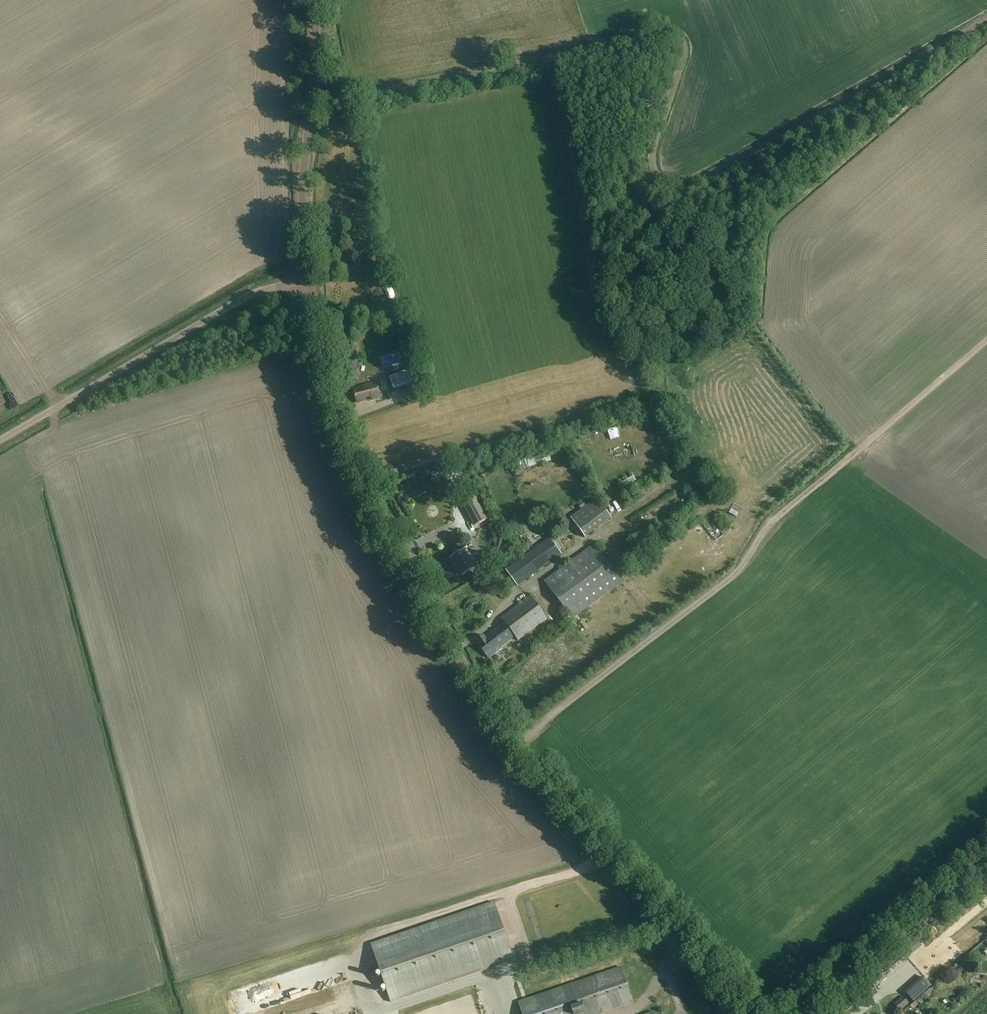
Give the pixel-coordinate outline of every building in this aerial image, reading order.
[(371,401),(383,398),(378,381),(353,388),(357,404),(366,402),(365,399),(370,398),(371,401)] [(401,388),(404,398),(429,391),(425,381),(401,388)] [(604,412),(613,411),(611,403),(602,405),(604,412)] [(610,426),(614,435),(622,432),(619,423),(610,426)] [(668,448),(660,455),(665,461),(673,454),(668,448)] [(579,453),(583,463),(593,459),(589,449),(579,453)] [(530,463),(538,460),(535,451),(527,454),(530,463)] [(507,461),(509,469),(516,467),(514,459),(507,461)] [(649,462),(641,465),(645,474),(653,471),(649,462)] [(447,471),(455,489),(466,484),(458,466),(447,471)] [(485,478),(494,482),(497,473),(488,470),(485,478)] [(631,473),(624,476),(629,485),(636,482),(631,473)] [(574,474),(565,477),(567,485),(576,483),(574,474)] [(491,494),(494,502),(503,498),(499,490),(491,494)] [(464,504),(475,526),(486,521),(487,520),(481,506),(478,500),(476,497),(475,498),(464,504)] [(571,518),(585,538),(611,519),(597,499),(571,518)] [(539,501),(532,503),(534,510),(542,508),(539,501)] [(510,521),(514,512),(505,508),(501,517),(510,521)] [(517,586),(560,554),(549,539),(506,571),(517,586)] [(544,581),(572,619),(621,582),(593,545),(544,581)] [(504,554),(510,549),(507,546),(501,550),(504,554)] [(468,572),(475,568),(478,566),(472,556),(470,552),(467,548),(458,554),(449,560),(451,562),(453,565),(454,564),(458,570),(462,577),(468,572)] [(605,557),(610,555),(607,548),(602,551),(605,557)] [(518,642),(547,620),(530,598),(501,620),(504,624),(490,634),(490,635),(486,639),(483,636),(475,642),(489,660),(497,654),(495,652),(515,637),(518,642)] [(514,961),(494,903),(371,945),(391,1002),(514,961)] [(904,951),(909,956),(921,946),(917,941),(904,951)] [(522,1013),(600,1013),(633,1003),(621,968),(518,1002),(522,1013)] [(880,968),(867,979),(874,988),(887,978),(880,968)] [(287,994),(294,991),(291,984),(284,987),(287,994)] [(894,1005),(899,1012),(909,1004),(903,997),(894,1005)]
